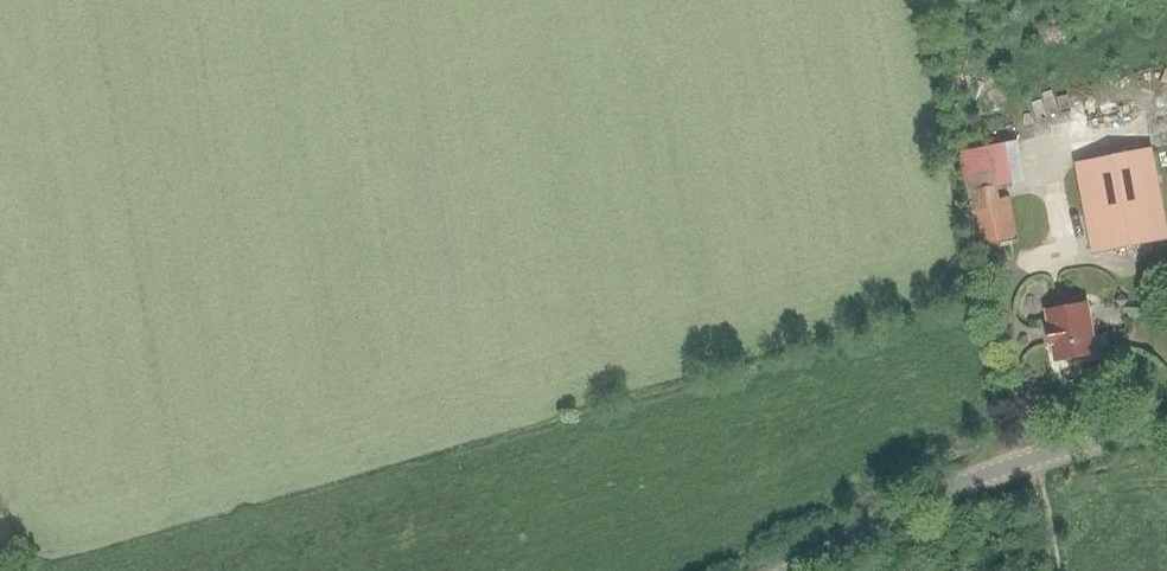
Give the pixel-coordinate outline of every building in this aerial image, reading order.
[(960,151),(978,246),(1017,239),(1009,197),(999,199),(997,186),(1025,181),(1018,141),(960,151)] [(1095,252),(1166,238),(1166,225),(1153,149),(1078,163),(1074,164),(1090,252),(1095,252)] [(1098,355),(1088,301),(1044,309),(1047,326),(1044,326),(1047,346),(1050,345),(1053,363),(1098,355)]
